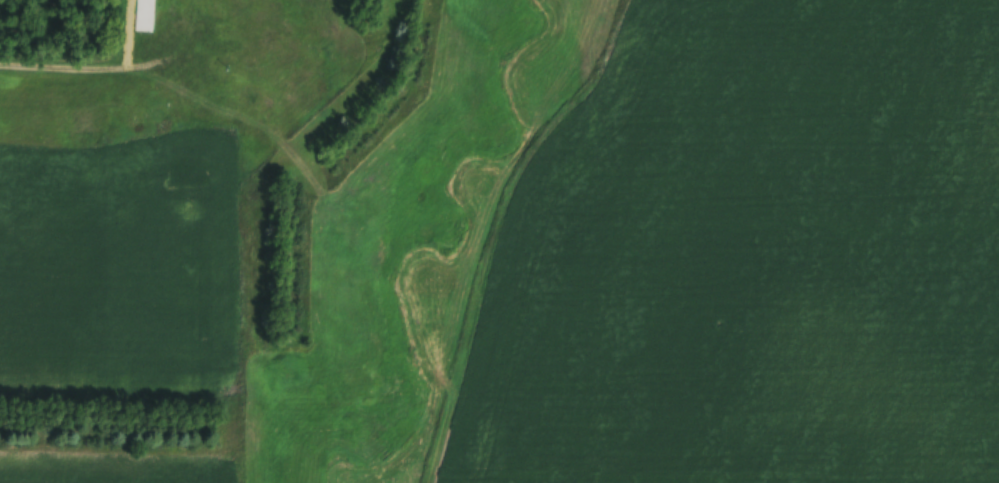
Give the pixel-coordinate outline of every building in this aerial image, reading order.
[(153,35),(153,0),(135,0),(135,35),(153,35)]
